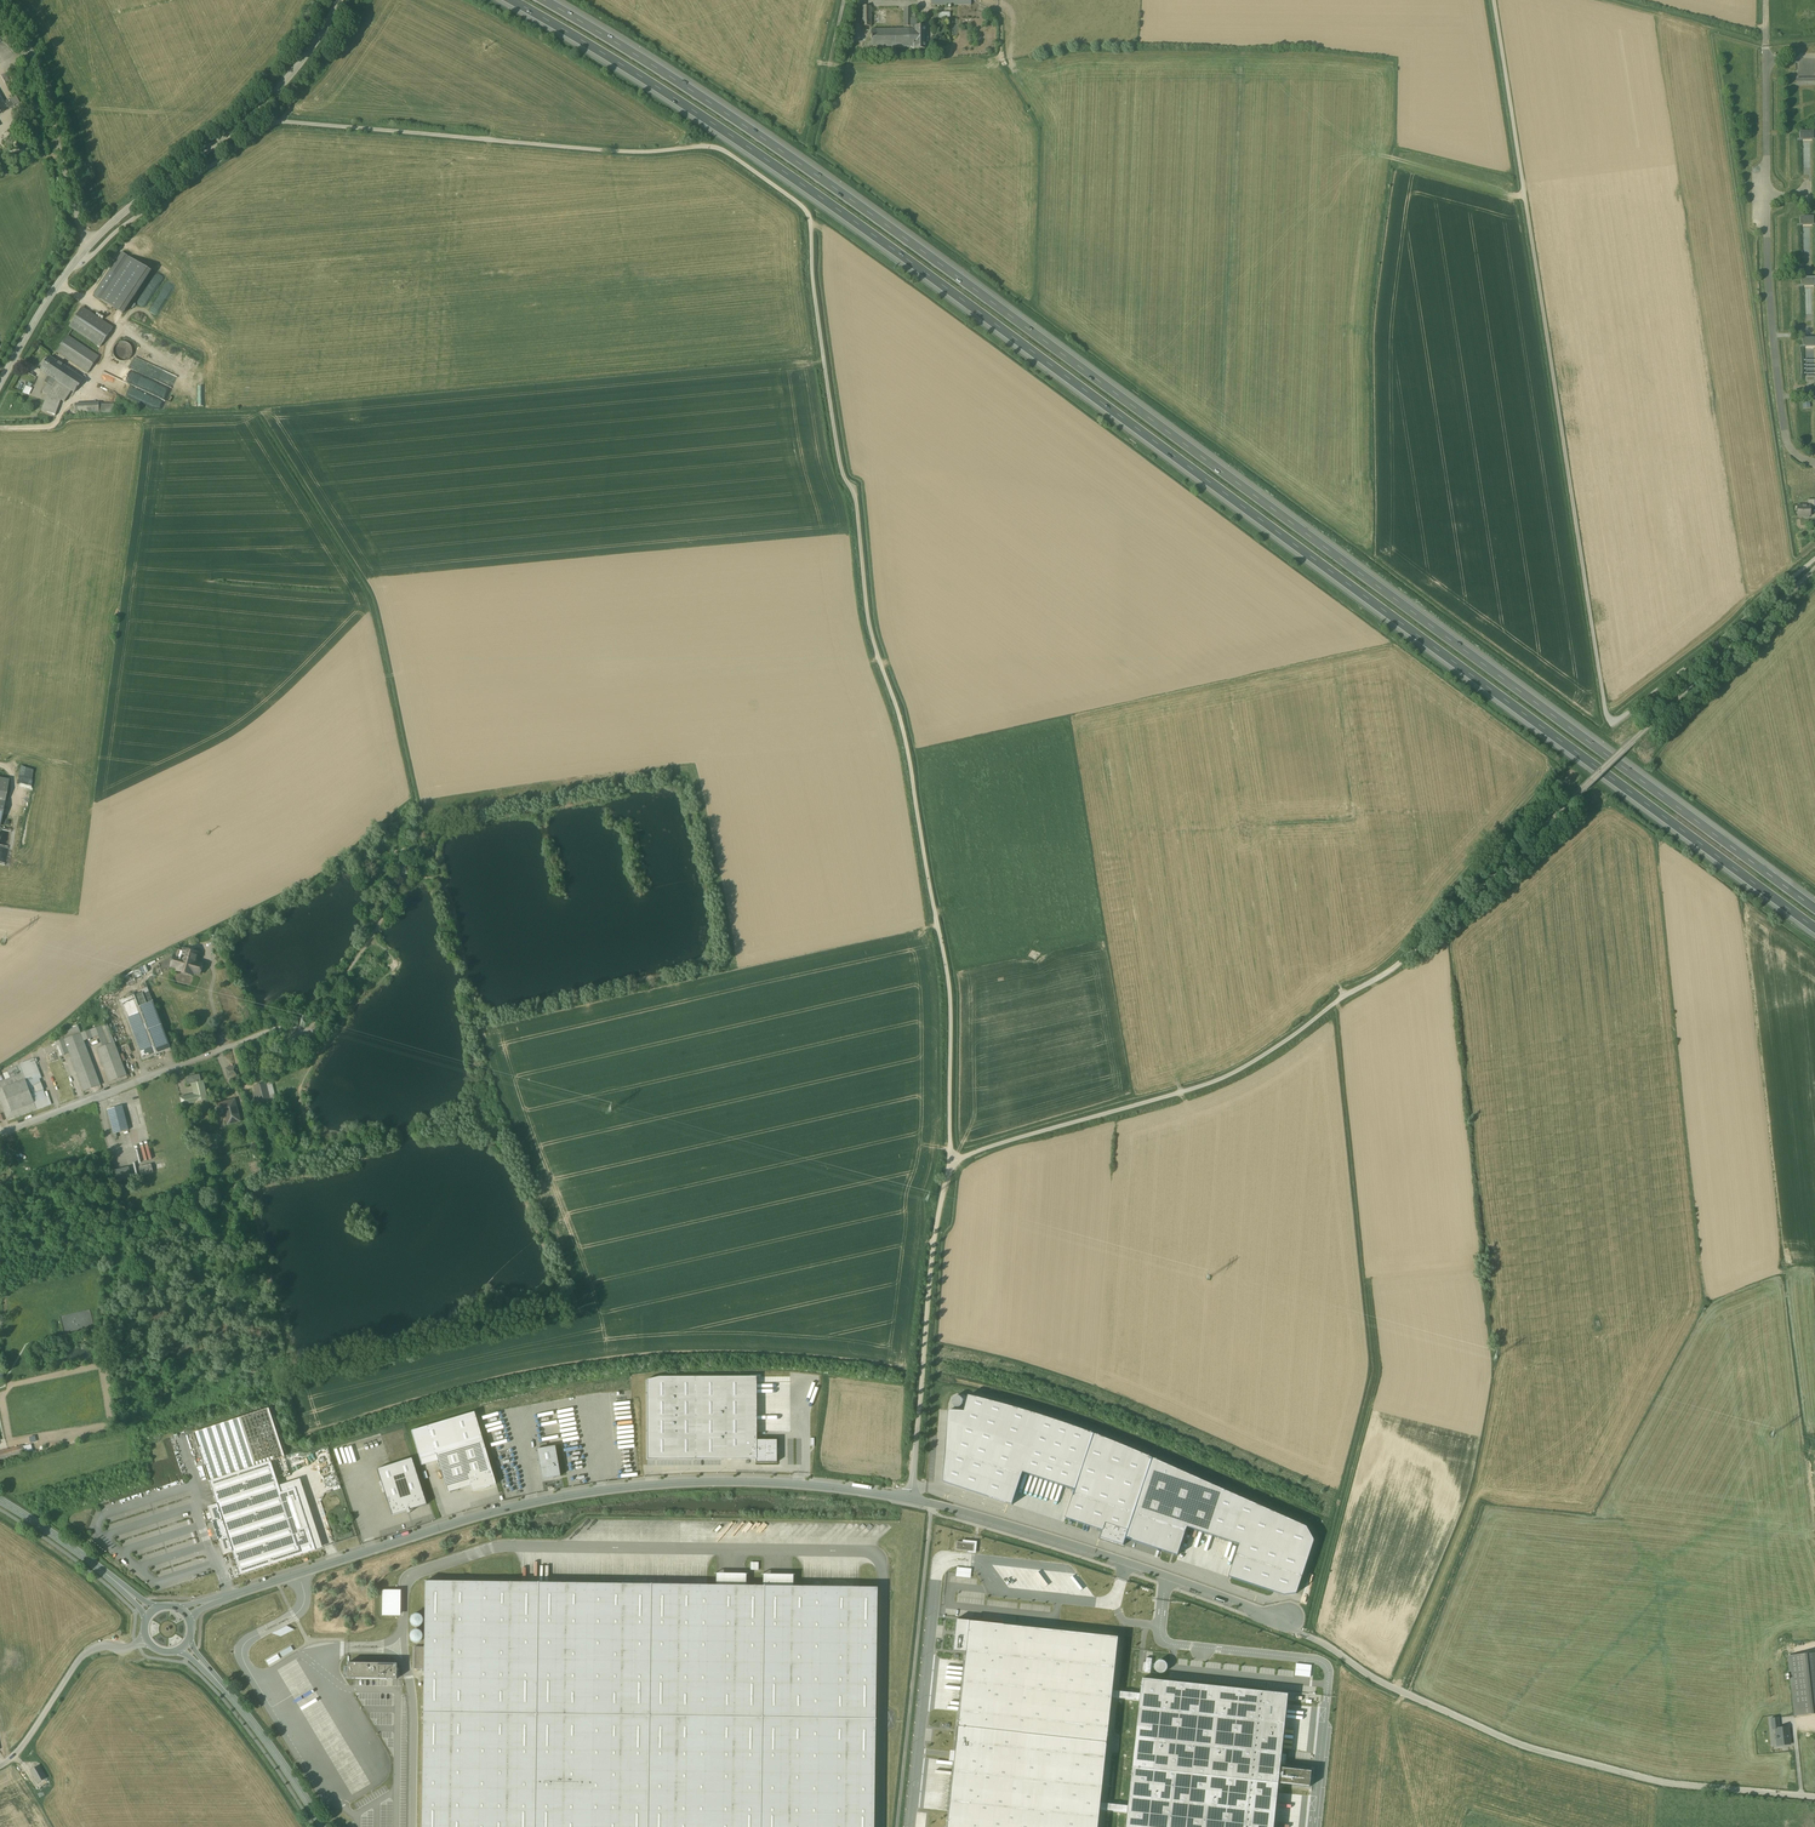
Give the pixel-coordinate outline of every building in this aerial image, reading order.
[(871,7),(862,7),(861,27),(871,27),(871,7)] [(911,10),(904,10),(904,30),(872,31),(872,50),(928,49),(927,27),(912,27),(911,10)] [(10,81),(6,73),(1,76),(5,83),(10,81)] [(16,96),(11,99),(14,105),(19,103),(16,96)] [(11,99),(4,103),(8,109),(14,105),(11,99)] [(1800,134),(1800,142),(1814,142),(1814,134),(1800,134)] [(1800,219),(1800,227),(1814,227),(1813,219),(1800,219)] [(122,254),(94,295),(101,300),(129,258),(122,254)] [(150,272),(129,258),(101,300),(122,314),(150,272)] [(1801,288),(1814,287),(1814,279),(1801,279),(1801,288)] [(113,328),(82,308),(70,327),(100,347),(113,328)] [(180,330),(183,325),(154,310),(152,315),(180,330)] [(99,356),(68,336),(57,353),(88,373),(99,356)] [(1803,348),(1814,348),(1814,340),(1812,340),(1812,339),(1809,339),(1809,340),(1802,340),(1803,348)] [(113,350),(113,353),(114,355),(115,358),(117,360),(119,361),(122,361),(125,361),(127,361),(129,359),(131,357),(132,355),(133,352),(132,349),(131,347),(130,345),(128,343),(125,342),(123,342),(120,342),(118,344),(116,345),(114,348),(113,350)] [(174,345),(171,353),(177,355),(180,347),(174,345)] [(84,379),(50,357),(41,371),(49,376),(52,378),(57,381),(72,391),(75,393),(84,379)] [(1814,358),(1805,357),(1804,369),(1814,369),(1814,358)] [(48,384),(43,392),(47,395),(57,381),(52,378),(48,384)] [(57,381),(47,395),(61,400),(65,402),(72,391),(57,381)] [(22,392),(29,395),(32,388),(25,385),(22,392)] [(61,400),(47,395),(42,411),(55,416),(61,400)] [(99,403),(75,404),(75,406),(76,414),(99,413),(99,404),(99,403)] [(114,404),(99,404),(99,413),(114,412),(114,404)] [(1808,506),(1797,506),(1797,516),(1811,516),(1811,508),(1811,506),(1808,506)] [(5,799),(8,781),(0,779),(0,798),(5,799)] [(222,931),(215,932),(216,944),(223,943),(222,931)] [(199,954),(184,950),(181,959),(177,958),(174,968),(178,969),(177,971),(192,976),(193,973),(200,975),(203,966),(196,964),(199,954)] [(160,964),(154,965),(154,966),(153,971),(155,975),(164,972),(163,970),(162,970),(160,964)] [(142,993),(147,1005),(153,1003),(148,988),(141,991),(142,993)] [(142,993),(119,1002),(128,1025),(137,1021),(143,1019),(138,1008),(146,1005),(147,1005),(142,993)] [(107,1000),(100,1003),(104,1014),(111,1012),(107,1000)] [(147,1005),(146,1005),(163,1052),(171,1049),(153,1003),(147,1005)] [(156,1055),(163,1052),(146,1005),(138,1008),(143,1019),(156,1055)] [(156,1055),(143,1019),(137,1021),(128,1025),(142,1060),(156,1055)] [(127,1075),(108,1024),(90,1030),(93,1038),(99,1036),(103,1047),(97,1049),(109,1082),(127,1075)] [(78,1027),(62,1033),(63,1036),(64,1040),(81,1034),(78,1027)] [(90,1030),(81,1034),(84,1041),(93,1038),(90,1030)] [(81,1034),(64,1040),(63,1036),(54,1039),(60,1057),(69,1053),(84,1091),(101,1085),(84,1041),(81,1034)] [(19,1064),(20,1065),(8,1070),(8,1072),(11,1078),(6,1080),(8,1084),(7,1085),(7,1087),(6,1088),(6,1089),(5,1089),(8,1096),(0,1099),(0,1101),(7,1121),(49,1105),(40,1079),(42,1078),(34,1058),(19,1064)] [(235,1067),(226,1069),(229,1078),(238,1076),(235,1067)] [(191,1084),(196,1102),(209,1099),(204,1082),(201,1082),(200,1076),(186,1079),(188,1085),(191,1084)] [(0,1082),(0,1099),(8,1096),(5,1089),(6,1089),(6,1088),(7,1087),(7,1085),(8,1084),(6,1080),(0,1082)] [(265,1085),(255,1087),(260,1104),(269,1102),(268,1098),(265,1085)] [(193,1095),(180,1098),(182,1106),(195,1103),(193,1095)] [(235,1101),(217,1105),(219,1114),(227,1112),(230,1125),(240,1122),(235,1101)] [(123,1106),(108,1110),(107,1110),(107,1111),(108,1111),(109,1116),(109,1117),(111,1122),(110,1122),(111,1122),(112,1128),(114,1134),(116,1133),(129,1130),(123,1106)] [(165,1159),(155,1161),(157,1169),(167,1167),(165,1159)] [(152,1165),(140,1168),(141,1175),(154,1172),(152,1165)] [(116,1182),(132,1177),(128,1166),(113,1170),(116,1182)] [(658,1377),(646,1380),(647,1460),(657,1460),(721,1459),(756,1459),(756,1440),(756,1377),(658,1377)] [(949,1410),(944,1482),(1012,1505),(1023,1473),(1026,1474),(1031,1476),(1036,1477),(1041,1479),(1046,1481),(1051,1482),(1056,1484),(1061,1486),(1066,1487),(1071,1489),(1075,1490),(1065,1518),(1103,1530),(1101,1538),(1124,1545),(1126,1538),(1178,1555),(1187,1527),(1191,1528),(1195,1530),(1200,1532),(1206,1533),(1211,1535),(1216,1537),(1221,1538),(1226,1540),(1231,1542),(1236,1544),(1239,1545),(1228,1577),(1284,1595),(1296,1593),(1314,1540),(1307,1527),(1153,1458),(1094,1434),(1053,1419),(1011,1406),(968,1395),(965,1411),(949,1410)] [(270,1407),(193,1433),(218,1507),(209,1510),(223,1553),(231,1550),(240,1577),(323,1549),(300,1479),(280,1485),(272,1463),(286,1458),(270,1407)] [(475,1412),(411,1431),(420,1459),(422,1466),(438,1461),(448,1493),(471,1486),(472,1491),(496,1484),(483,1441),(475,1412)] [(487,1428),(490,1446),(507,1443),(506,1438),(501,1439),(499,1429),(503,1429),(502,1426),(487,1428)] [(776,1440),(756,1440),(756,1459),(756,1462),(776,1462),(776,1451),(776,1440)] [(0,1451),(0,1459),(24,1453),(22,1446),(8,1450),(8,1449),(0,1451)] [(537,1449),(542,1479),(560,1476),(555,1446),(537,1449)] [(378,1469),(393,1515),(426,1504),(412,1458),(378,1469)] [(974,1544),(957,1542),(956,1550),(973,1551),(974,1544)] [(970,1578),(971,1569),(962,1568),(956,1567),(956,1573),(955,1576),(970,1578)] [(521,1583),(425,1581),(424,1647),(424,1669),(423,1712),(423,1713),(422,1826),(873,1826),(875,1719),(876,1719),(875,1719),(877,1588),(707,1585),(521,1583)] [(401,1590),(383,1590),(382,1615),(400,1616),(401,1590)] [(410,1619),(410,1622),(411,1624),(412,1625),(414,1627),(417,1627),(419,1627),(420,1626),(422,1624),(423,1622),(423,1620),(423,1618),(422,1616),(420,1615),(418,1614),(416,1614),(414,1614),(412,1616),(411,1617),(410,1619)] [(965,1652),(968,1621),(956,1620),(952,1650),(965,1652)] [(1101,1802),(1112,1697),(1118,1637),(1085,1633),(968,1621),(946,1826),(1098,1826),(1101,1802)] [(289,1625),(275,1631),(277,1637),(292,1630),(289,1625)] [(1171,1635),(1173,1628),(1164,1626),(1163,1633),(1171,1635)] [(410,1635),(410,1638),(411,1640),(412,1641),(414,1642),(416,1643),(418,1643),(420,1642),(422,1640),(423,1638),(423,1636),(422,1634),(421,1632),(420,1631),(418,1630),(416,1630),(414,1630),(412,1631),(410,1633),(410,1635)] [(1293,1653),(1294,1646),(1285,1645),(1284,1652),(1293,1653)] [(290,1646),(280,1652),(283,1656),(293,1650),(290,1646)] [(424,1647),(415,1647),(414,1669),(424,1669),(424,1647)] [(1788,1656),(1794,1716),(1814,1713),(1814,1653),(1788,1656)] [(269,1665),(280,1658),(278,1654),(266,1660),(269,1665)] [(397,1664),(347,1663),(347,1678),(397,1679),(397,1664)] [(1288,1694),(1266,1692),(1142,1679),(1140,1693),(1128,1813),(1126,1826),(1274,1826),(1278,1793),(1278,1786),(1278,1785),(1281,1759),(1281,1756),(1282,1749),(1282,1746),(1283,1741),(1284,1736),(1284,1731),(1285,1726),(1285,1721),(1286,1716),(1286,1711),(1287,1706),(1288,1697),(1288,1694)] [(1139,1700),(1140,1693),(1113,1690),(1112,1697),(1139,1700)] [(1788,1727),(1775,1728),(1777,1745),(1778,1745),(1790,1744),(1788,1727)] [(47,1778),(39,1765),(30,1770),(38,1783),(47,1778)] [(1311,1771),(1280,1768),(1279,1783),(1310,1786),(1311,1771)] [(1100,1810),(1128,1813),(1128,1805),(1101,1802),(1100,1810)]
